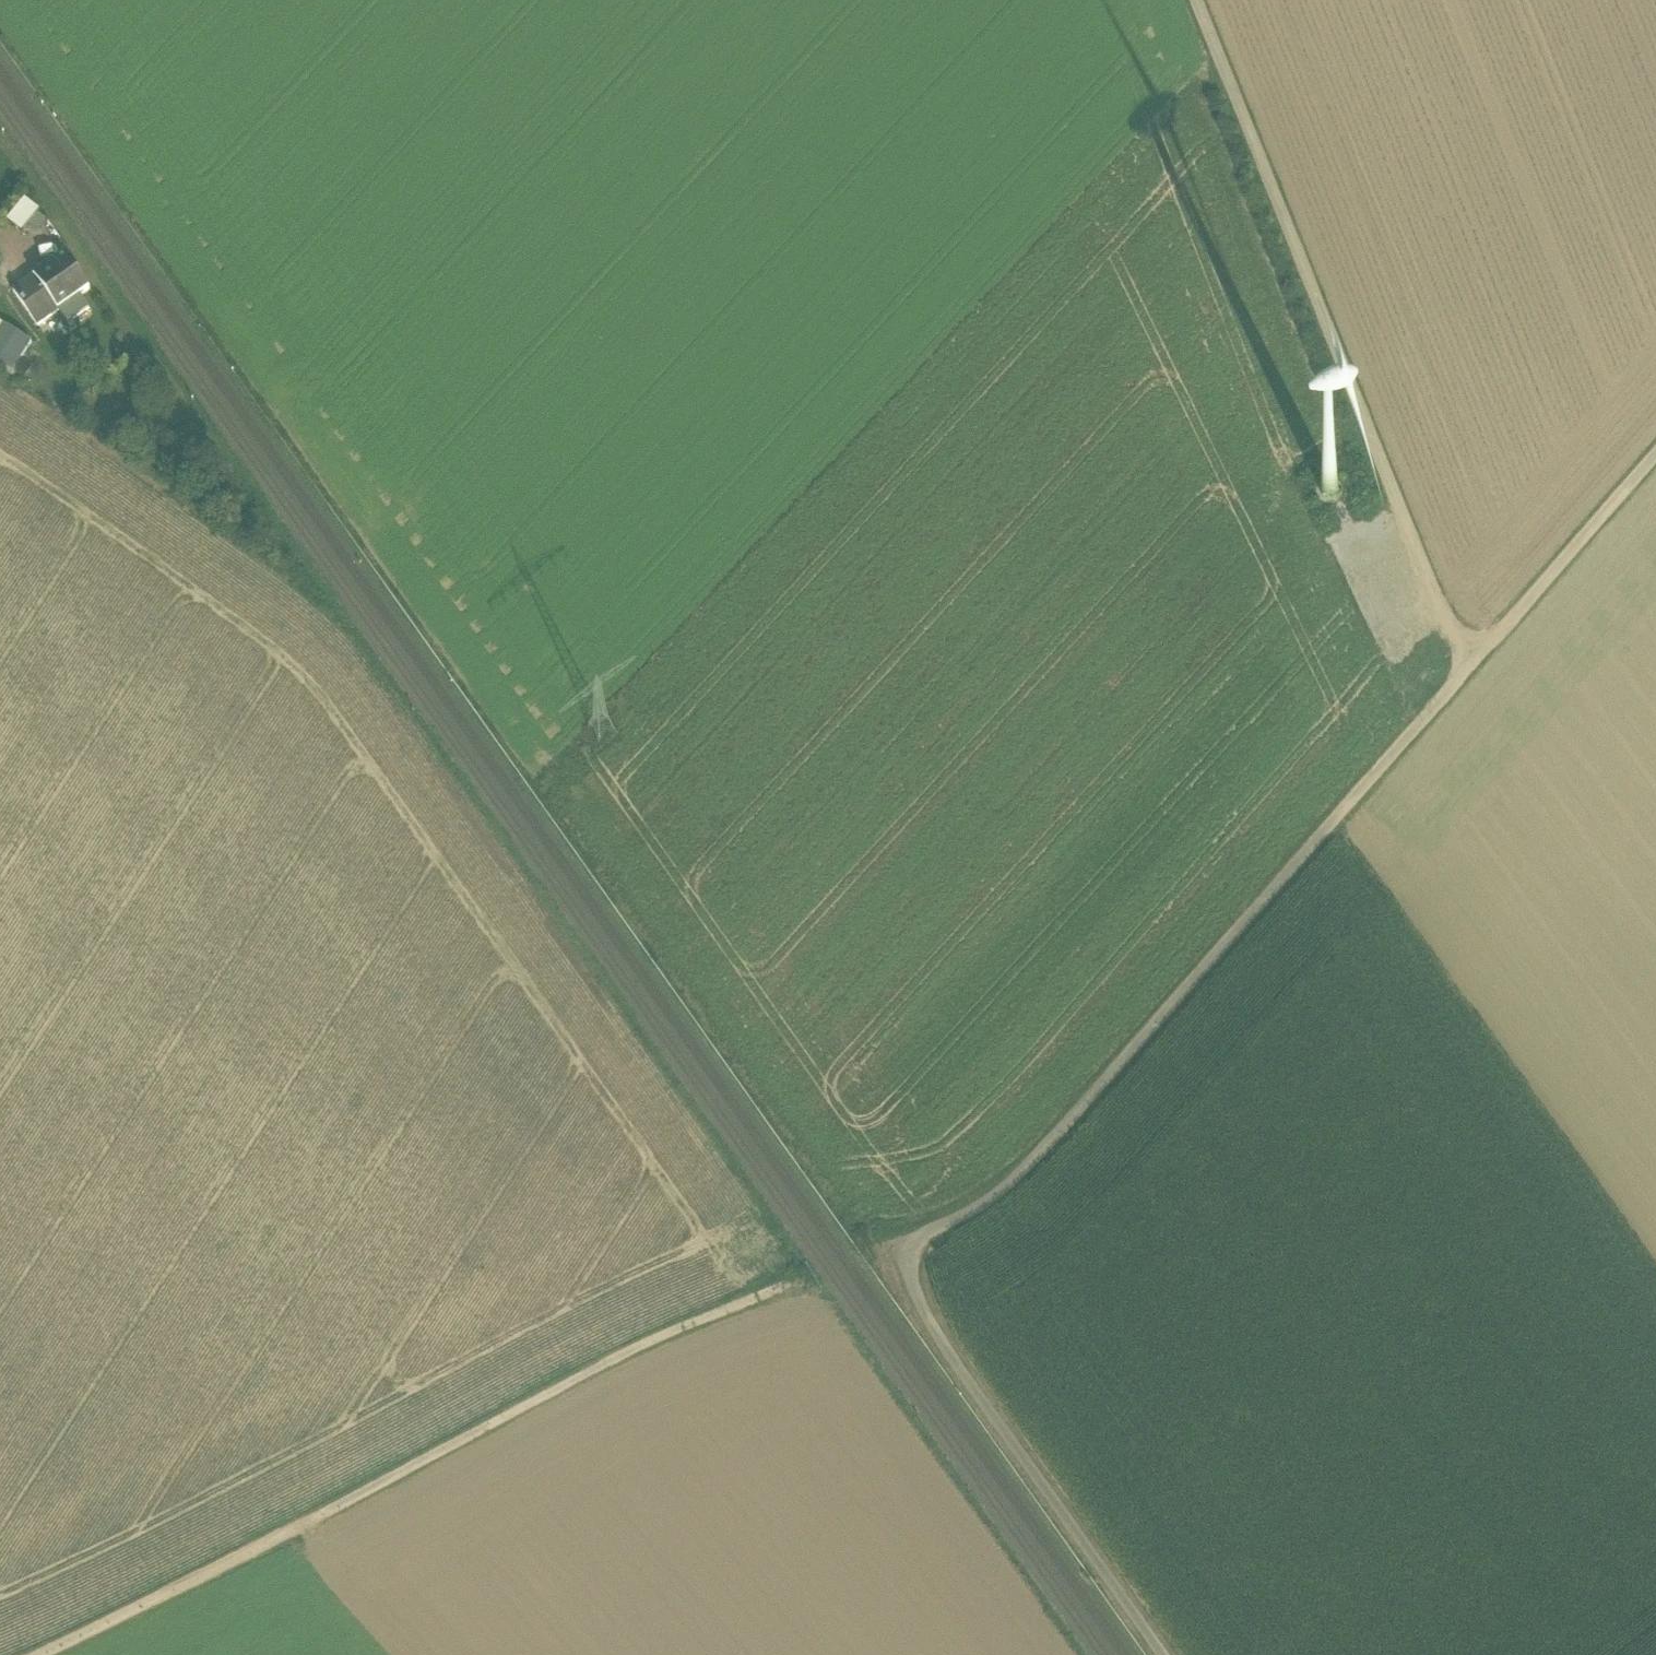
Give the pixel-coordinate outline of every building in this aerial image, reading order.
[(21,289),(49,331),(104,295),(76,252),(21,289)] [(32,342),(0,322),(0,359),(16,369),(32,342)]
